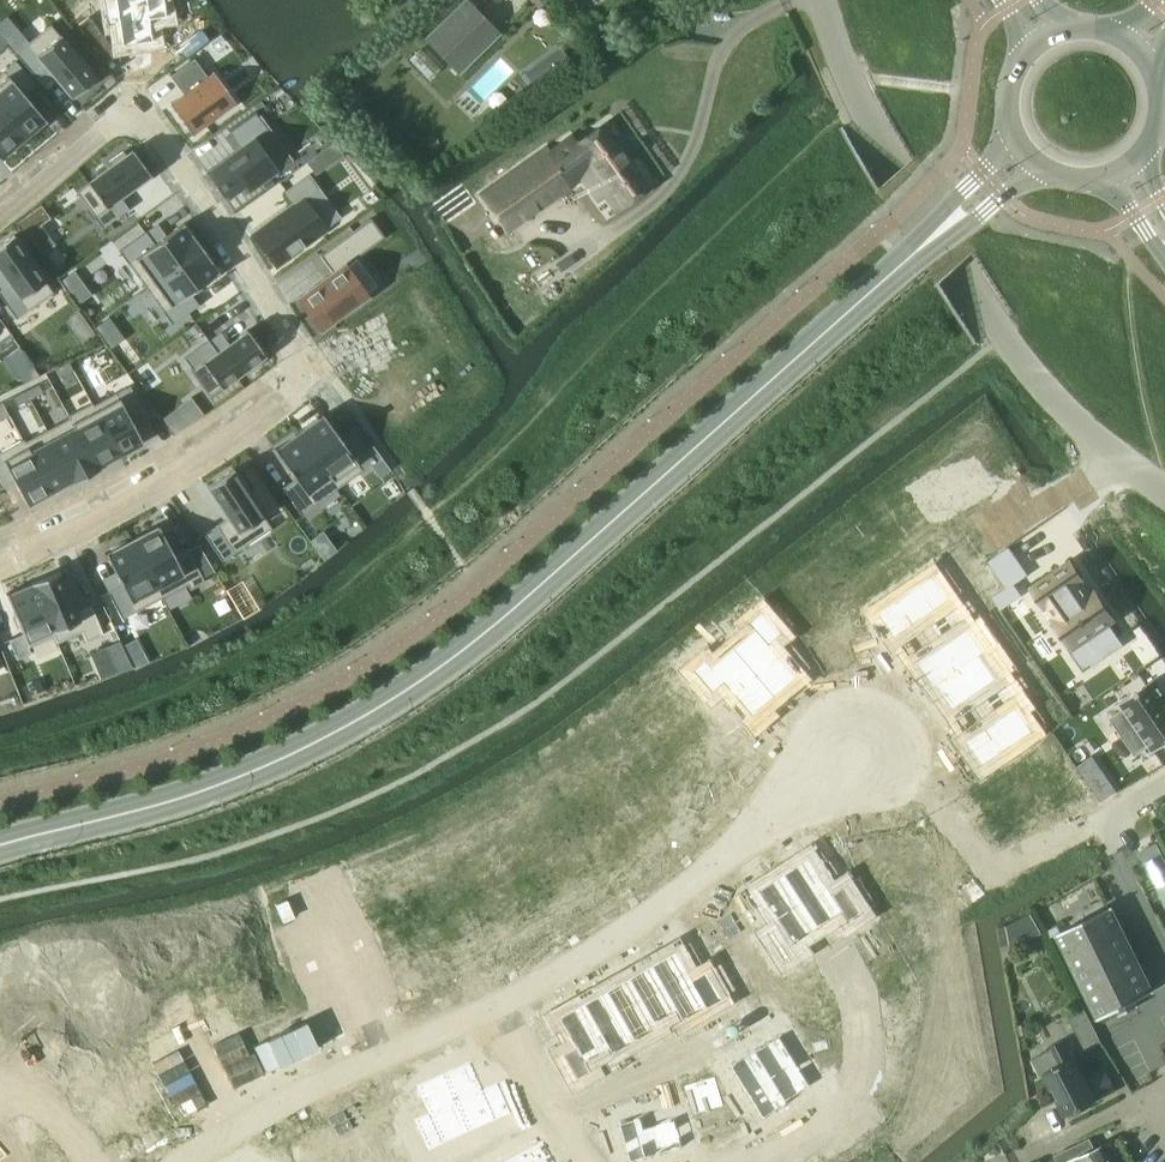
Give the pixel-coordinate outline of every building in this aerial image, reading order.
[(109,23),(117,22),(121,46),(143,42),(150,41),(153,41),(152,38),(149,19),(166,16),(163,0),(105,0),(109,23)] [(441,55),(458,72),(499,32),(468,0),(464,0),(425,38),(441,55)] [(50,24),(15,53),(37,79),(49,69),(72,97),(96,77),(95,76),(94,76),(90,71),(94,68),(83,55),(79,58),(60,36),(61,36),(60,35),(59,35),(50,24)] [(171,102),(169,104),(193,136),(194,135),(193,134),(234,103),(235,104),(237,103),(213,72),(212,72),(213,74),(208,77),(194,58),(170,75),(180,89),(182,88),(186,93),(172,104),(171,102)] [(0,74),(0,109),(25,138),(44,121),(46,122),(47,121),(24,94),(35,84),(16,61),(0,74)] [(1,160),(2,159),(1,158),(5,155),(7,157),(20,146),(18,143),(25,138),(0,109),(0,159),(1,160)] [(242,148),(211,170),(220,182),(219,183),(221,187),(223,186),(229,195),(246,183),(250,188),(274,171),(266,159),(274,153),(259,131),(266,126),(255,111),(229,130),(242,148)] [(607,119),(569,147),(592,178),(586,182),(598,198),(604,194),(615,210),(653,182),(607,119)] [(87,183),(76,192),(102,228),(129,208),(120,196),(149,175),(150,176),(151,175),(132,149),(131,150),(131,151),(126,155),(123,151),(109,161),(112,165),(89,182),(88,181),(87,182),(87,183)] [(330,162),(321,150),(313,156),(322,168),(330,162)] [(547,150),(480,197),(505,233),(573,185),(570,181),(549,152),(547,150)] [(308,174),(285,191),(294,204),(253,234),(276,265),(325,229),(323,228),(303,200),(319,189),(308,174)] [(332,272),(297,298),(320,329),(366,295),(352,276),(366,266),(358,256),(384,237),(370,218),(319,255),(332,272)] [(145,232),(119,251),(145,287),(201,247),(191,233),(189,234),(182,224),(184,223),(184,222),(154,244),(145,232)] [(0,244),(0,269),(10,283),(0,290),(0,296),(16,318),(53,292),(45,281),(46,280),(45,279),(44,279),(27,256),(31,253),(21,239),(17,242),(13,236),(14,236),(13,235),(0,244)] [(201,247),(145,287),(172,324),(199,305),(189,292),(219,271),(218,270),(217,271),(210,262),(211,261),(201,247)] [(95,333),(89,325),(75,335),(81,343),(95,333)] [(208,340),(184,358),(193,370),(191,372),(208,396),(220,388),(222,387),(221,386),(244,369),(247,373),(261,363),(258,360),(264,356),(266,355),(247,330),(245,331),(246,331),(217,352),(208,340)] [(5,357),(11,367),(26,356),(19,347),(5,357)] [(70,361),(57,368),(62,376),(74,369),(70,361)] [(39,384),(27,390),(32,399),(44,392),(39,384)] [(92,402),(91,403),(118,454),(141,442),(142,444),(143,443),(140,438),(141,437),(140,436),(140,437),(137,432),(138,432),(138,431),(137,432),(130,419),(144,412),(129,385),(93,405),(92,402)] [(27,390),(15,396),(19,405),(32,399),(27,390)] [(91,403),(68,415),(97,469),(98,469),(97,466),(100,464),(100,465),(101,464),(105,462),(106,462),(106,461),(118,454),(91,403)] [(184,427),(172,411),(163,418),(175,434),(184,427)] [(304,429),(299,433),(338,487),(375,461),(356,435),(343,443),(322,414),(321,415),(322,416),(318,419),(316,417),(302,427),(304,429)] [(68,418),(46,430),(74,482),(87,475),(88,475),(88,474),(92,472),(93,472),(93,471),(97,469),(68,415),(67,416),(68,418)] [(23,439),(22,440),(50,491),(63,484),(63,485),(64,485),(63,484),(68,482),(69,482),(69,481),(72,479),(73,482),(74,482),(46,430),(25,441),(23,439)] [(275,448),(274,449),(294,478),(282,487),(301,514),(338,487),(299,433),(276,449),(275,448)] [(0,452),(0,488),(0,489),(14,482),(27,505),(28,505),(27,503),(45,494),(46,494),(50,491),(22,440),(0,452)] [(975,455),(925,490),(926,491),(927,490),(947,519),(946,520),(947,521),(970,505),(970,506),(972,506),(971,504),(996,487),(996,486),(994,486),(974,457),(975,456),(975,455)] [(216,526),(205,533),(222,560),(234,553),(271,528),(263,516),(265,515),(264,513),(262,514),(247,491),(251,488),(241,474),(237,476),(233,471),(234,470),(233,469),(207,486),(208,488),(208,487),(228,517),(216,525),(216,526)] [(157,527),(132,540),(162,597),(187,584),(189,589),(205,581),(188,550),(174,557),(158,525),(157,526),(157,527)] [(106,552),(105,553),(121,585),(108,591),(121,618),(162,597),(132,540),(127,543),(125,541),(110,548),(111,551),(107,553),(106,552)] [(1003,551),(988,561),(1006,587),(1011,584),(1021,577),(1003,551)] [(1069,562),(1032,587),(1045,606),(1047,605),(1055,617),(1053,619),(1054,619),(1073,647),(1084,639),(1095,655),(1119,638),(1107,622),(1111,620),(1108,616),(1109,615),(1097,596),(1095,597),(1092,593),(1088,595),(1080,582),(1082,581),(1069,562)] [(59,571),(31,583),(57,642),(82,632),(85,641),(103,634),(90,605),(75,612),(59,573),(60,572),(59,571)] [(932,574),(877,613),(894,637),(924,616),(934,630),(959,613),(932,574)] [(7,593),(5,593),(23,634),(9,640),(17,659),(31,653),(28,647),(53,636),(56,643),(57,642),(31,583),(30,583),(31,584),(18,590),(18,589),(12,592),(12,593),(8,594),(7,593)] [(755,629),(733,647),(775,696),(798,676),(770,643),(781,634),(762,611),(749,622),(755,629)] [(944,644),(917,662),(934,687),(936,685),(935,684),(980,653),(980,654),(985,651),(959,613),(934,630),(944,644)] [(1073,647),(1054,619),(1049,622),(1083,671),(1122,644),(1119,638),(1095,655),(1084,639),(1073,647)] [(706,658),(693,669),(712,692),(724,682),(752,715),(775,696),(733,647),(712,665),(706,658)] [(980,653),(935,684),(936,685),(952,709),(977,692),(986,706),(1011,689),(1001,673),(996,677),(980,654),(980,653)] [(1111,718),(1135,753),(1149,744),(1154,751),(1164,743),(1164,694),(1154,679),(1120,702),(1125,708),(1111,718)] [(996,719),(965,741),(982,765),(1033,730),(1017,707),(1022,704),(1011,689),(986,706),(996,719)] [(1121,770),(1092,786),(1100,800),(1129,784),(1121,770)] [(1156,843),(1139,852),(1164,905),(1164,861),(1156,843)] [(809,856),(784,873),(818,926),(842,911),(849,921),(863,912),(845,884),(832,893),(809,856)] [(784,873),(758,889),(782,925),(769,933),(785,959),(800,949),(795,942),(818,926),(784,873)] [(293,916),(286,900),(275,905),(282,921),(293,916)] [(730,906),(705,923),(725,952),(712,961),(729,986),(766,961),(730,906)] [(1133,999),(1151,990),(1110,907),(1056,933),(1097,1017),(1115,1009),(1117,1014),(1136,1005),(1133,999)] [(1006,925),(999,927),(1002,946),(1009,945),(1006,925)] [(677,950),(652,964),(678,1009),(677,1010),(683,1020),(722,998),(707,972),(694,979),(677,950)] [(652,964),(629,976),(655,1022),(656,1022),(677,1010),(678,1009),(652,964)] [(629,976),(607,989),(636,1040),(659,1027),(656,1022),(655,1022),(629,976)] [(607,989),(584,1002),(610,1048),(609,1048),(612,1053),(636,1040),(607,989)] [(584,1002),(560,1016),(576,1046),(563,1053),(578,1079),(593,1071),(587,1061),(609,1048),(610,1048),(584,1002)] [(1067,1015),(1068,1017),(1083,1049),(1100,1042),(1084,1008),(1067,1015)] [(692,1034),(679,1042),(684,1050),(697,1043),(692,1034)] [(780,1034),(754,1050),(786,1101),(787,1100),(811,1085),(780,1034)] [(1048,1050),(1031,1059),(1039,1074),(1044,1072),(1066,1115),(1070,1113),(1073,1117),(1081,1113),(1081,1108),(1116,1090),(1105,1070),(1085,1081),(1063,1038),(1046,1046),(1048,1050)] [(826,1039),(812,1042),(814,1051),(829,1048),(826,1039)] [(754,1050),(730,1065),(763,1118),(788,1103),(787,1100),(786,1101),(754,1050)] [(659,1053),(647,1060),(652,1068),(664,1061),(659,1053)] [(471,1060),(443,1073),(470,1131),(511,1113),(497,1082),(483,1088),(471,1060)] [(647,1060),(635,1067),(639,1075),(652,1068),(647,1060)] [(428,1113),(414,1119),(428,1150),(470,1131),(443,1073),(416,1085),(428,1113)] [(715,1076),(699,1080),(708,1110),(723,1105),(715,1076)] [(699,1080),(684,1085),(692,1114),(708,1110),(699,1080)] [(618,1122),(630,1161),(683,1147),(675,1118),(644,1126),(641,1116),(618,1122)] [(1054,1155),(1058,1161),(1110,1161),(1101,1145),(1095,1148),(1090,1138),(1054,1155)] [(503,1161),(556,1161),(543,1140),(503,1161)]
